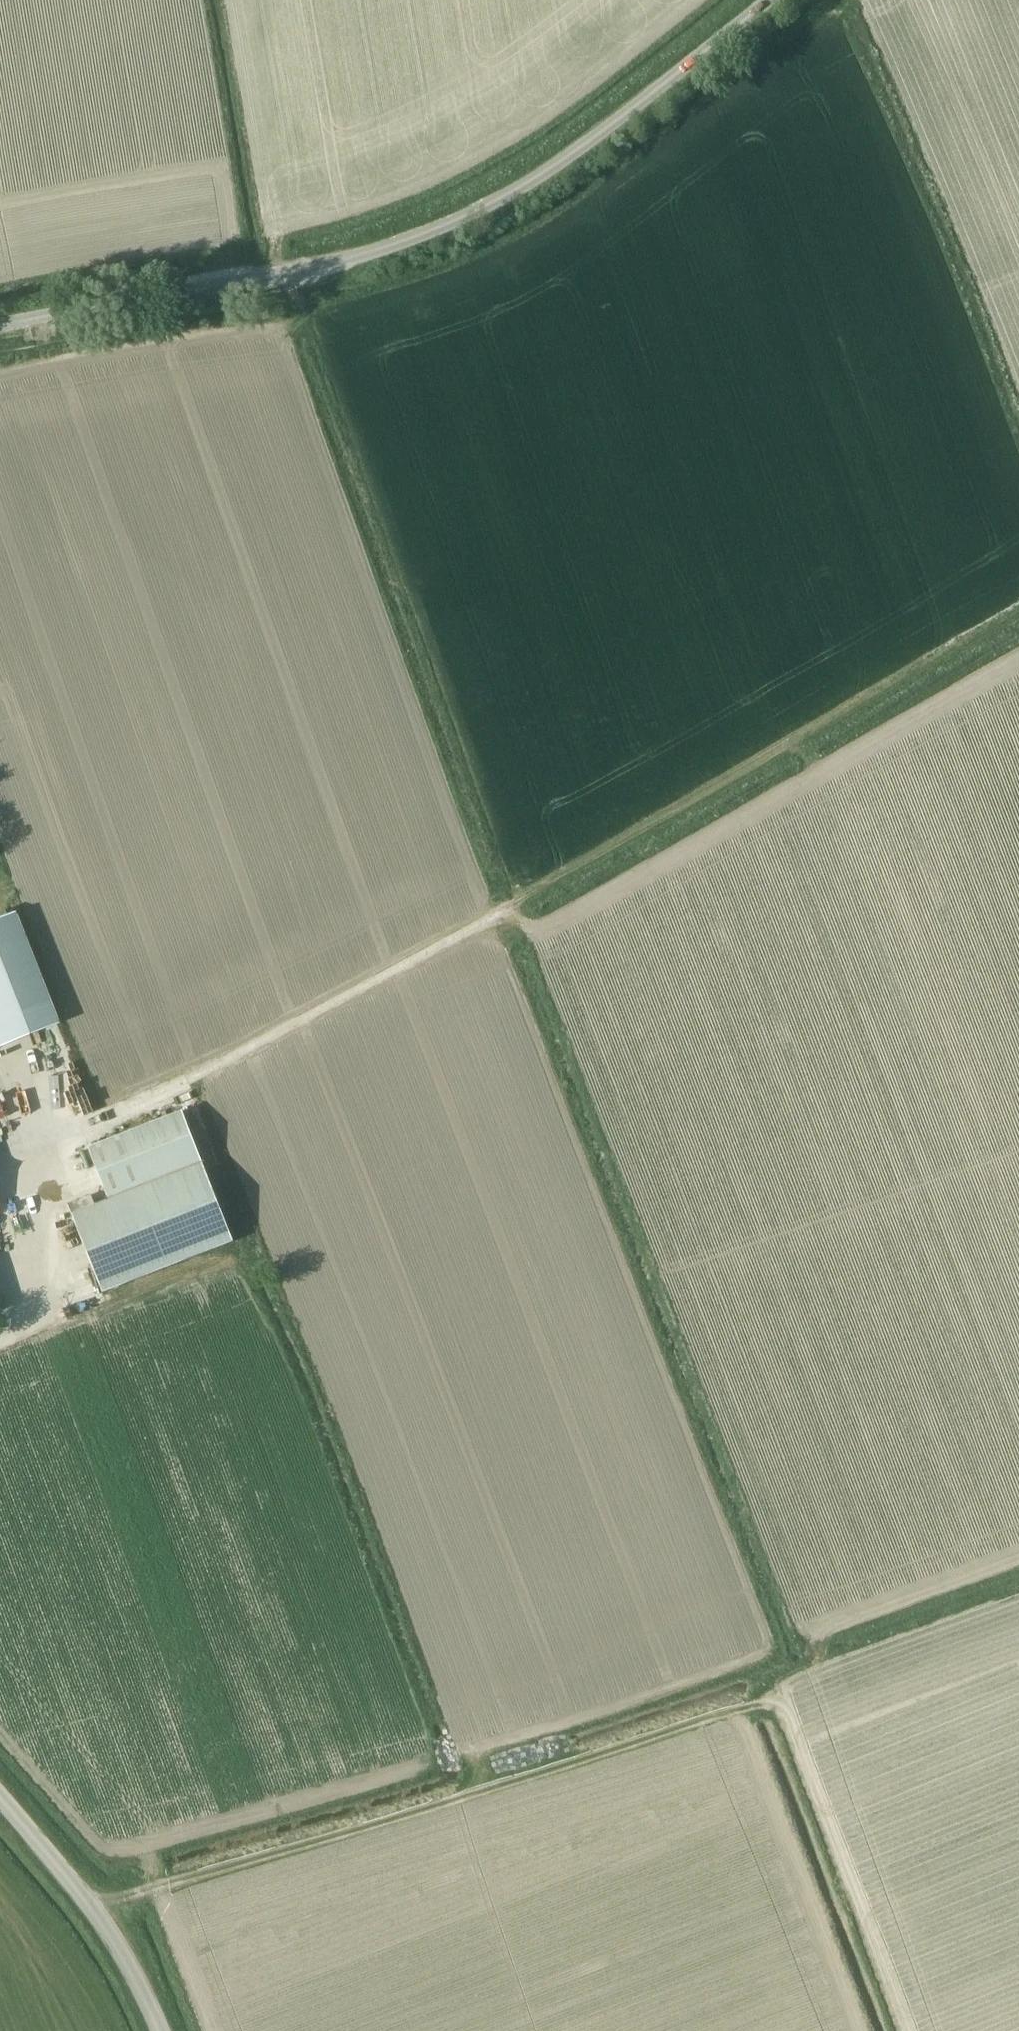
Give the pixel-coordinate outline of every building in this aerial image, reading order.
[(0,918),(0,1022),(48,1003),(13,913),(0,918)] [(103,1291),(234,1240),(182,1110),(90,1146),(110,1199),(73,1215),(103,1291)]
